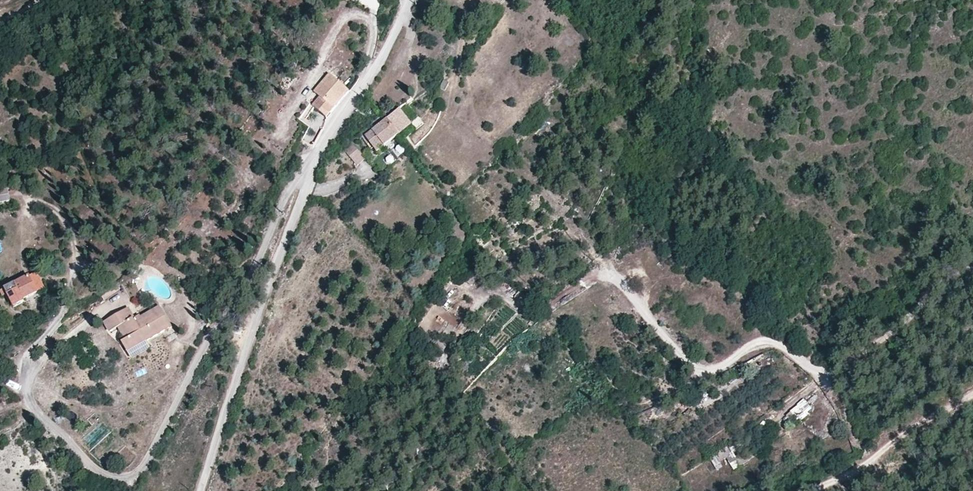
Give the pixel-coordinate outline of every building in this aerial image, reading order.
[(348,89),(328,73),(313,91),(319,96),(312,104),(326,116),(348,89)] [(396,111),(383,120),(396,137),(409,127),(396,111)] [(396,137),(383,120),(362,138),(374,156),(396,137)] [(314,147),(305,144),(302,150),(311,154),(314,147)] [(350,146),(341,153),(354,167),(362,160),(350,146)] [(363,182),(374,176),(368,165),(357,171),(363,182)] [(0,189),(0,200),(9,199),(7,188),(0,189)] [(12,304),(23,299),(21,295),(35,289),(28,275),(0,287),(0,290),(1,292),(6,290),(12,304)] [(126,351),(145,340),(170,326),(159,306),(133,321),(126,308),(103,321),(109,332),(116,328),(121,325),(128,338),(123,341),(121,342),(126,351)] [(116,328),(123,341),(128,338),(121,325),(116,328)] [(149,348),(145,340),(126,351),(130,358),(149,348)] [(800,423),(813,410),(803,399),(789,413),(800,423)] [(719,452),(731,472),(740,467),(729,447),(719,452)] [(717,456),(710,460),(716,471),(722,467),(717,456)]
